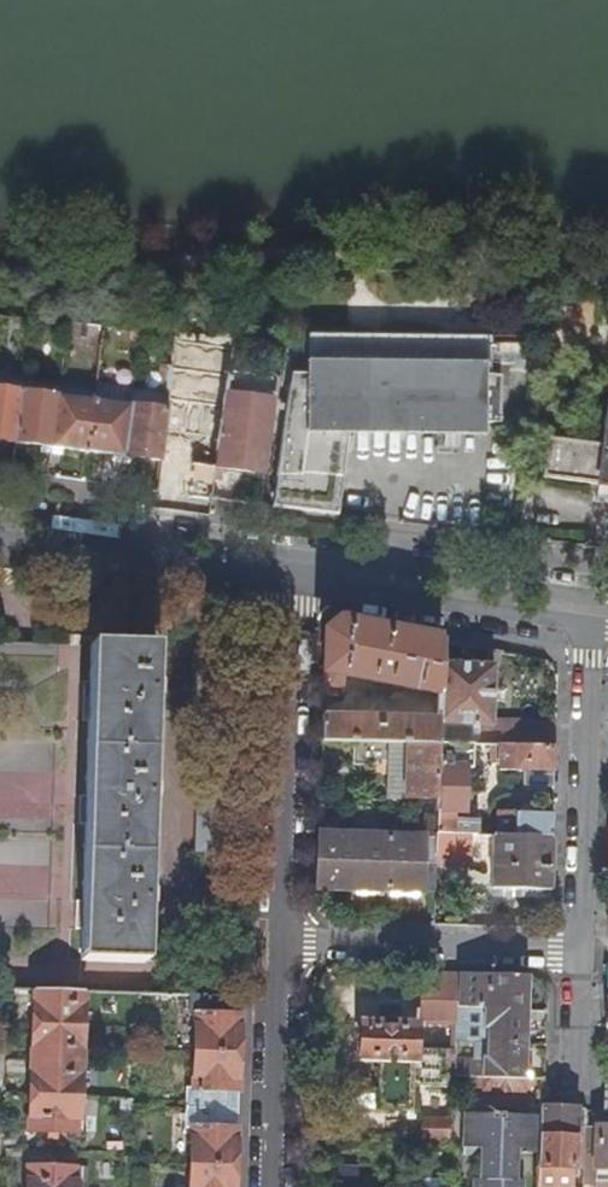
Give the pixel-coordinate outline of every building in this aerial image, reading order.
[(216,467),(229,373),(235,337),(179,332),(171,394),(162,461),(158,490),(212,497),(216,467)] [(311,355),(311,374),(492,376),(493,337),(450,336),(311,336),(311,355)] [(535,337),(493,337),(492,376),(502,376),(530,377),(535,337)] [(279,379),(229,373),(216,467),(265,473),(279,379)] [(306,447),(302,475),(279,475),(275,506),(339,514),(350,436),(351,422),(485,424),(502,424),(502,376),(492,376),(311,374),(293,374),(283,445),(306,447)] [(0,388),(0,440),(16,442),(24,385),(18,384),(17,390),(0,388)] [(30,385),(24,385),(16,442),(53,447),(59,396),(29,392),(30,385)] [(95,400),(96,394),(97,391),(60,387),(59,396),(95,400)] [(164,409),(131,405),(124,456),(162,461),(171,394),(166,393),(164,409)] [(102,395),(96,394),(95,400),(89,452),(124,456),(131,405),(101,401),(102,395)] [(95,400),(59,396),(53,447),(89,452),(95,400)] [(485,437),(485,424),(351,422),(350,436),(485,437)] [(606,447),(551,439),(546,477),(607,485),(607,435),(606,447)] [(302,475),(306,447),(283,445),(279,475),(302,475)] [(440,693),(440,663),(441,639),(384,627),(340,618),(325,631),(323,687),(341,691),(345,674),(440,693)] [(79,960),(145,963),(154,647),(89,645),(87,695),(79,695),(78,723),(87,724),(84,799),(76,799),(75,826),(84,826),(81,904),(73,904),(72,929),(80,930),(79,960)] [(465,743),(501,745),(555,746),(556,722),(493,720),(494,664),(440,663),(440,693),(439,717),(438,743),(465,743)] [(387,741),(407,742),(438,743),(439,717),(322,714),(321,739),(354,740),(382,741),(387,741)] [(381,763),(382,741),(354,740),(354,763),(381,763)] [(386,773),(407,773),(407,742),(387,741),(386,773)] [(408,797),(437,797),(438,766),(438,743),(407,742),(407,773),(407,795),(408,797)] [(464,766),(465,743),(438,743),(438,766),(464,766)] [(555,770),(555,746),(501,745),(500,770),(555,770)] [(199,852),(219,853),(222,766),(191,765),(190,800),(195,800),(201,801),(199,852)] [(464,766),(438,766),(437,797),(435,833),(465,834),(476,834),(476,820),(452,819),(452,811),(464,811),(464,766)] [(406,799),(408,797),(407,795),(407,773),(386,773),(386,799),(406,799)] [(553,812),(498,812),(498,835),(552,837),(553,812)] [(318,833),(317,887),(420,890),(422,836),(318,833)] [(465,834),(435,833),(434,861),(465,862),(465,834)] [(550,890),(552,837),(498,835),(492,835),(491,888),(550,890)] [(526,1010),(527,975),(488,974),(476,973),(458,973),(457,1008),(475,1008),(484,1009),(526,1010)] [(421,1019),(457,1019),(457,1008),(458,982),(422,982),(421,1019)] [(81,1026),(82,991),(33,990),(32,1024),(81,1026)] [(194,1015),(193,1051),(237,1053),(239,997),(187,995),(186,1015),(194,1015)] [(486,1030),(486,1043),(525,1044),(526,1010),(484,1009),(483,1030),(486,1030)] [(80,1061),(81,1026),(32,1024),(31,1059),(80,1061)] [(378,1054),(377,1078),(376,1108),(417,1109),(418,1083),(445,1084),(446,1047),(413,1046),(413,1026),(364,1025),(363,1054),(378,1054)] [(482,1056),(482,1077),(525,1078),(525,1044),(486,1043),(486,1056),(482,1056)] [(454,1084),(455,1076),(456,1047),(446,1047),(445,1084),(454,1084)] [(235,1111),(237,1053),(193,1051),(192,1087),(184,1087),(184,1109),(235,1111)] [(79,1096),(80,1061),(31,1059),(30,1094),(79,1096)] [(353,1108),(376,1108),(377,1078),(354,1077),(346,1083),(346,1100),(353,1108)] [(524,1089),(525,1078),(482,1077),(476,1077),(475,1085),(484,1085),(484,1088),(524,1089)] [(78,1117),(79,1096),(30,1094),(29,1130),(75,1132),(75,1117),(78,1117)] [(543,1108),(541,1108),(541,1115),(541,1134),(583,1135),(584,1126),(584,1108),(543,1108)] [(190,1129),(189,1165),(234,1166),(235,1111),(184,1109),(183,1129),(190,1129)] [(540,1149),(541,1134),(541,1115),(511,1114),(511,1111),(491,1111),(491,1114),(463,1113),(463,1155),(470,1155),(479,1146),(479,1178),(473,1178),(473,1186),(523,1186),(523,1180),(513,1180),(514,1154),(523,1149),(540,1149)] [(420,1119),(420,1140),(428,1140),(428,1119),(420,1119)] [(452,1140),(453,1120),(428,1119),(428,1140),(452,1140)] [(584,1126),(583,1135),(583,1168),(582,1186),(594,1186),(607,1186),(607,1126),(584,1126)] [(540,1149),(539,1186),(574,1186),(575,1168),(583,1168),(583,1135),(541,1134),(540,1149)] [(189,1165),(189,1186),(233,1186),(234,1166),(189,1165)] [(73,1168),(28,1166),(27,1186),(77,1186),(77,1182),(73,1182),(73,1168)]
